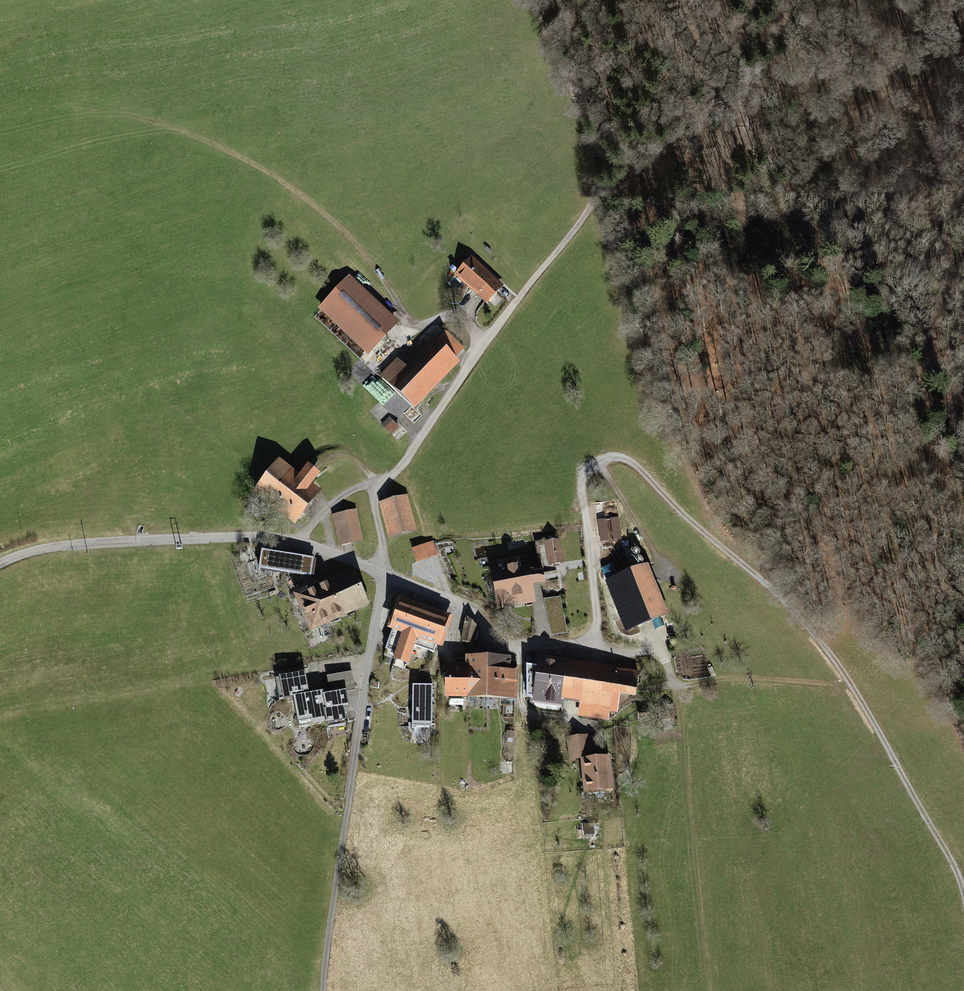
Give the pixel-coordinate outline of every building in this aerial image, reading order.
[(473,260),(458,276),(485,301),(500,284),(473,260)] [(396,324),(348,280),(321,309),(369,353),(396,324)] [(398,360),(382,378),(410,404),(454,359),(436,342),(409,371),(398,360)] [(382,425),(391,434),(398,427),(390,418),(382,425)] [(288,476),(272,497),(298,517),(302,512),(306,515),(309,510),(306,507),(314,496),(305,489),(317,473),(309,467),(297,483),(288,476)] [(393,499),(379,503),(389,539),(416,531),(407,495),(393,499)] [(355,510),(334,514),(341,545),(361,541),(355,510)] [(433,542),(412,549),(416,562),(436,555),(438,554),(433,542)] [(558,542),(546,544),(550,565),(562,562),(558,542)] [(314,558),(262,550),(259,568),(311,576),(314,558)] [(527,565),(493,571),(498,601),(532,595),(531,585),(543,583),(541,572),(529,574),(527,565)] [(647,566),(615,579),(621,595),(614,598),(627,630),(666,615),(651,576),(647,566)] [(343,574),(328,581),(337,601),(339,600),(345,613),(366,603),(352,571),(343,575),(343,574)] [(337,601),(328,581),(318,586),(333,618),(345,613),(339,600),(337,601)] [(333,618),(318,586),(314,588),(312,589),(308,591),(323,623),(333,618)] [(323,623),(308,591),(298,596),(313,627),(323,623)] [(561,596),(544,599),(551,636),(567,633),(561,596)] [(394,626),(386,649),(396,653),(394,659),(407,664),(413,645),(434,652),(446,618),(423,610),(424,607),(415,604),(414,607),(402,602),(393,626),(394,626)] [(477,626),(467,617),(462,640),(473,643),(474,639),(477,639),(478,632),(476,631),(477,626)] [(455,667),(447,667),(447,696),(468,696),(469,676),(468,676),(468,667),(466,667),(466,655),(455,655),(455,667)] [(468,658),(468,667),(468,676),(469,676),(468,696),(487,696),(488,659),(468,658)] [(499,659),(488,659),(487,696),(501,696),(501,671),(499,670),(499,659)] [(510,659),(499,659),(499,670),(501,671),(501,696),(515,697),(516,664),(510,664),(510,659)] [(566,666),(539,662),(539,667),(526,665),(527,697),(537,698),(537,696),(547,697),(547,701),(561,703),(562,699),(566,666)] [(626,674),(566,666),(562,699),(583,703),(581,715),(608,718),(612,691),(624,693),(626,674)] [(304,673),(276,678),(279,699),(293,697),(304,694),(303,691),(307,690),(304,673)] [(335,674),(327,676),(329,690),(337,689),(335,674)] [(432,685),(413,685),(412,727),(432,728),(432,685)] [(304,694),(293,697),(298,725),(326,719),(325,710),(326,710),(324,695),(323,691),(304,694)] [(345,691),(324,695),(326,710),(325,710),(326,719),(328,727),(346,724),(343,707),(348,706),(345,691)] [(641,717),(649,717),(648,709),(640,710),(641,717)] [(591,736),(568,738),(570,761),(583,760),(594,758),(591,736)] [(594,758),(583,760),(586,791),(594,790),(594,796),(596,798),(602,797),(604,795),(603,789),(610,789),(607,758),(594,758)] [(593,834),(593,824),(585,824),(586,834),(593,834)]
